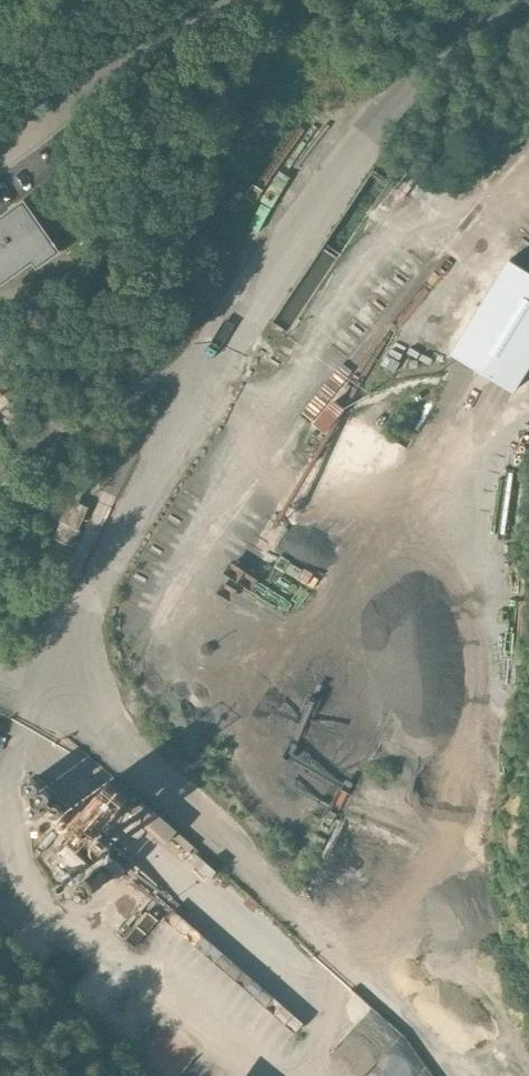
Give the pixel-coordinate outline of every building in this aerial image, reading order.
[(0,214),(0,275),(41,248),(13,205),(0,214)] [(397,274),(381,296),(389,301),(405,279),(397,274)] [(341,398),(319,423),(331,433),(353,408),(341,398)] [(92,553),(117,493),(73,474),(55,517),(61,519),(49,548),(62,554),(67,543),(92,553)] [(332,565),(337,535),(290,528),(286,558),(332,565)] [(123,864),(27,782),(23,863),(53,885),(54,897),(80,913),(123,864)] [(142,801),(128,816),(162,847),(175,832),(142,801)] [(175,912),(166,922),(295,1038),(305,1028),(175,912)] [(126,1048),(157,1015),(97,960),(67,992),(126,1048)]
